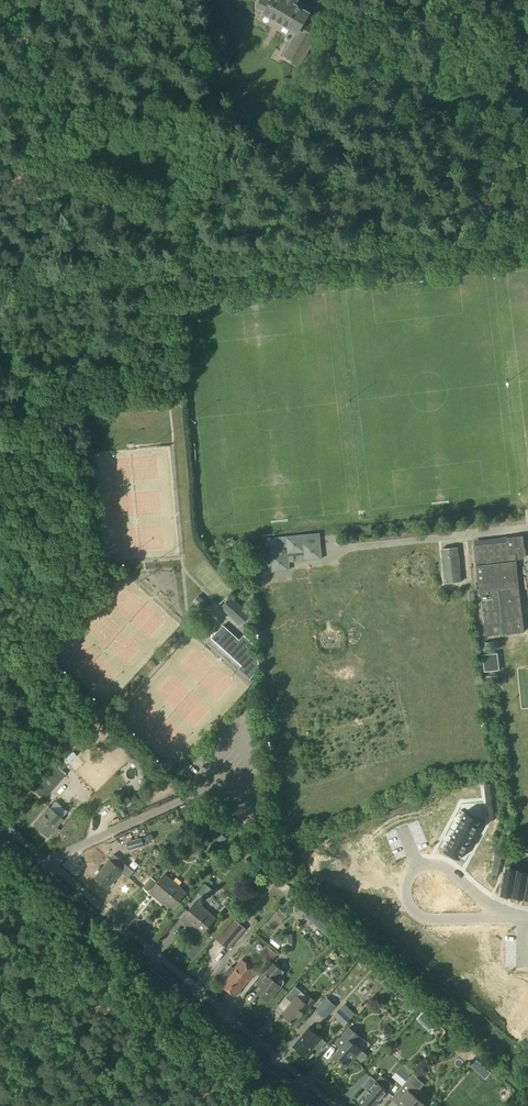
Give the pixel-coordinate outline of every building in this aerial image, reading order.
[(265,12),(264,13),(297,33),(285,55),(302,65),(316,39),(324,44),(320,52),(326,55),(331,46),(339,29),(325,22),(321,30),(304,21),(308,14),(296,7),(300,1),(299,0),(285,0),(272,0),(270,2),(266,0),(261,0),(256,8),(265,12)] [(302,536),(264,539),(265,548),(269,547),(271,572),(289,570),(288,562),(321,559),(319,542),(319,534),(302,536)] [(474,546),(484,637),(524,632),(522,614),(517,615),(516,612),(519,612),(517,589),(519,589),(515,559),(521,558),(524,554),(523,549),(525,549),(524,548),(523,536),(506,538),(507,542),(474,546)] [(441,549),(445,584),(461,582),(457,548),(441,549)] [(208,606),(198,596),(193,601),(193,602),(203,612),(208,606)] [(241,624),(250,614),(230,597),(221,607),(241,624)] [(210,638),(241,666),(237,669),(249,679),(254,673),(255,672),(257,669),(258,667),(258,663),(258,660),(257,657),(254,654),(252,652),(256,647),(243,635),(238,640),(222,625),(210,638)] [(482,655),(483,672),(499,670),(497,653),(482,655)] [(36,792),(43,799),(66,774),(58,767),(36,792)] [(134,793),(127,797),(131,804),(138,800),(134,793)] [(195,801),(181,808),(182,809),(182,810),(187,821),(191,819),(190,815),(199,810),(196,803),(195,803),(195,801)] [(33,825),(46,837),(52,830),(58,835),(67,824),(61,819),(62,819),(48,807),(33,825)] [(459,818),(479,828),(485,818),(465,807),(459,818)] [(459,818),(454,828),(474,839),(479,828),(459,818)] [(448,839),(468,849),(474,839),(454,828),(448,839)] [(126,843),(128,851),(143,846),(141,839),(126,843)] [(463,860),(468,849),(448,839),(443,849),(463,860)] [(94,877),(107,888),(120,873),(128,879),(133,872),(114,855),(110,860),(109,859),(94,877)] [(500,895),(512,897),(516,875),(504,873),(500,895)] [(148,893),(159,903),(162,899),(173,908),(186,893),(164,875),(148,893)] [(512,897),(524,899),(527,879),(527,877),(525,877),(516,875),(512,897)] [(142,887),(148,892),(156,882),(150,878),(142,887)] [(205,885),(212,894),(221,886),(213,878),(205,885)] [(305,902),(296,912),(302,917),(304,915),(310,907),(312,906),(307,901),(305,902)] [(180,920),(190,928),(193,925),(203,933),(215,918),(196,902),(180,920)] [(257,926),(263,917),(258,913),(251,922),(257,926)] [(240,915),(236,922),(232,919),(222,934),(236,943),(249,921),(240,915)] [(325,920),(318,928),(330,939),(337,932),(338,930),(333,926),(326,919),(325,920)] [(274,942),(267,950),(274,955),(280,947),(274,942)] [(231,966),(219,980),(224,983),(222,986),(234,996),(247,980),(248,981),(256,972),(241,960),(234,968),(231,966)] [(256,983),(261,987),(257,993),(268,1002),(280,986),(283,983),(283,981),(279,977),(283,972),(273,964),(256,983)] [(396,986),(392,982),(384,990),(389,994),(396,986)] [(282,1013),(295,1024),(314,1001),(309,997),(305,1002),(297,996),(301,991),(295,986),(286,997),(292,1002),(282,1013)] [(335,1006),(326,998),(315,1010),(324,1018),(335,1006)] [(334,1015),(344,1025),(350,1019),(340,1009),(334,1015)] [(423,1024),(430,1017),(424,1012),(417,1018),(423,1024)] [(292,1046),(305,1057),(306,1056),(308,1058),(312,1053),(311,1051),(321,1039),(308,1028),(292,1046)] [(333,1055),(347,1067),(355,1058),(360,1062),(366,1056),(353,1043),(359,1037),(352,1031),(349,1028),(335,1043),(340,1048),(333,1055)] [(394,1075),(404,1083),(410,1077),(400,1068),(394,1075)] [(426,1105),(414,1095),(418,1090),(424,1084),(413,1074),(399,1090),(405,1094),(401,1099),(405,1102),(402,1105),(425,1105),(426,1105)] [(363,1105),(374,1105),(380,1099),(379,1098),(383,1093),(387,1096),(391,1092),(382,1084),(383,1083),(378,1078),(375,1081),(371,1077),(363,1086),(368,1090),(358,1101),(363,1105)]
